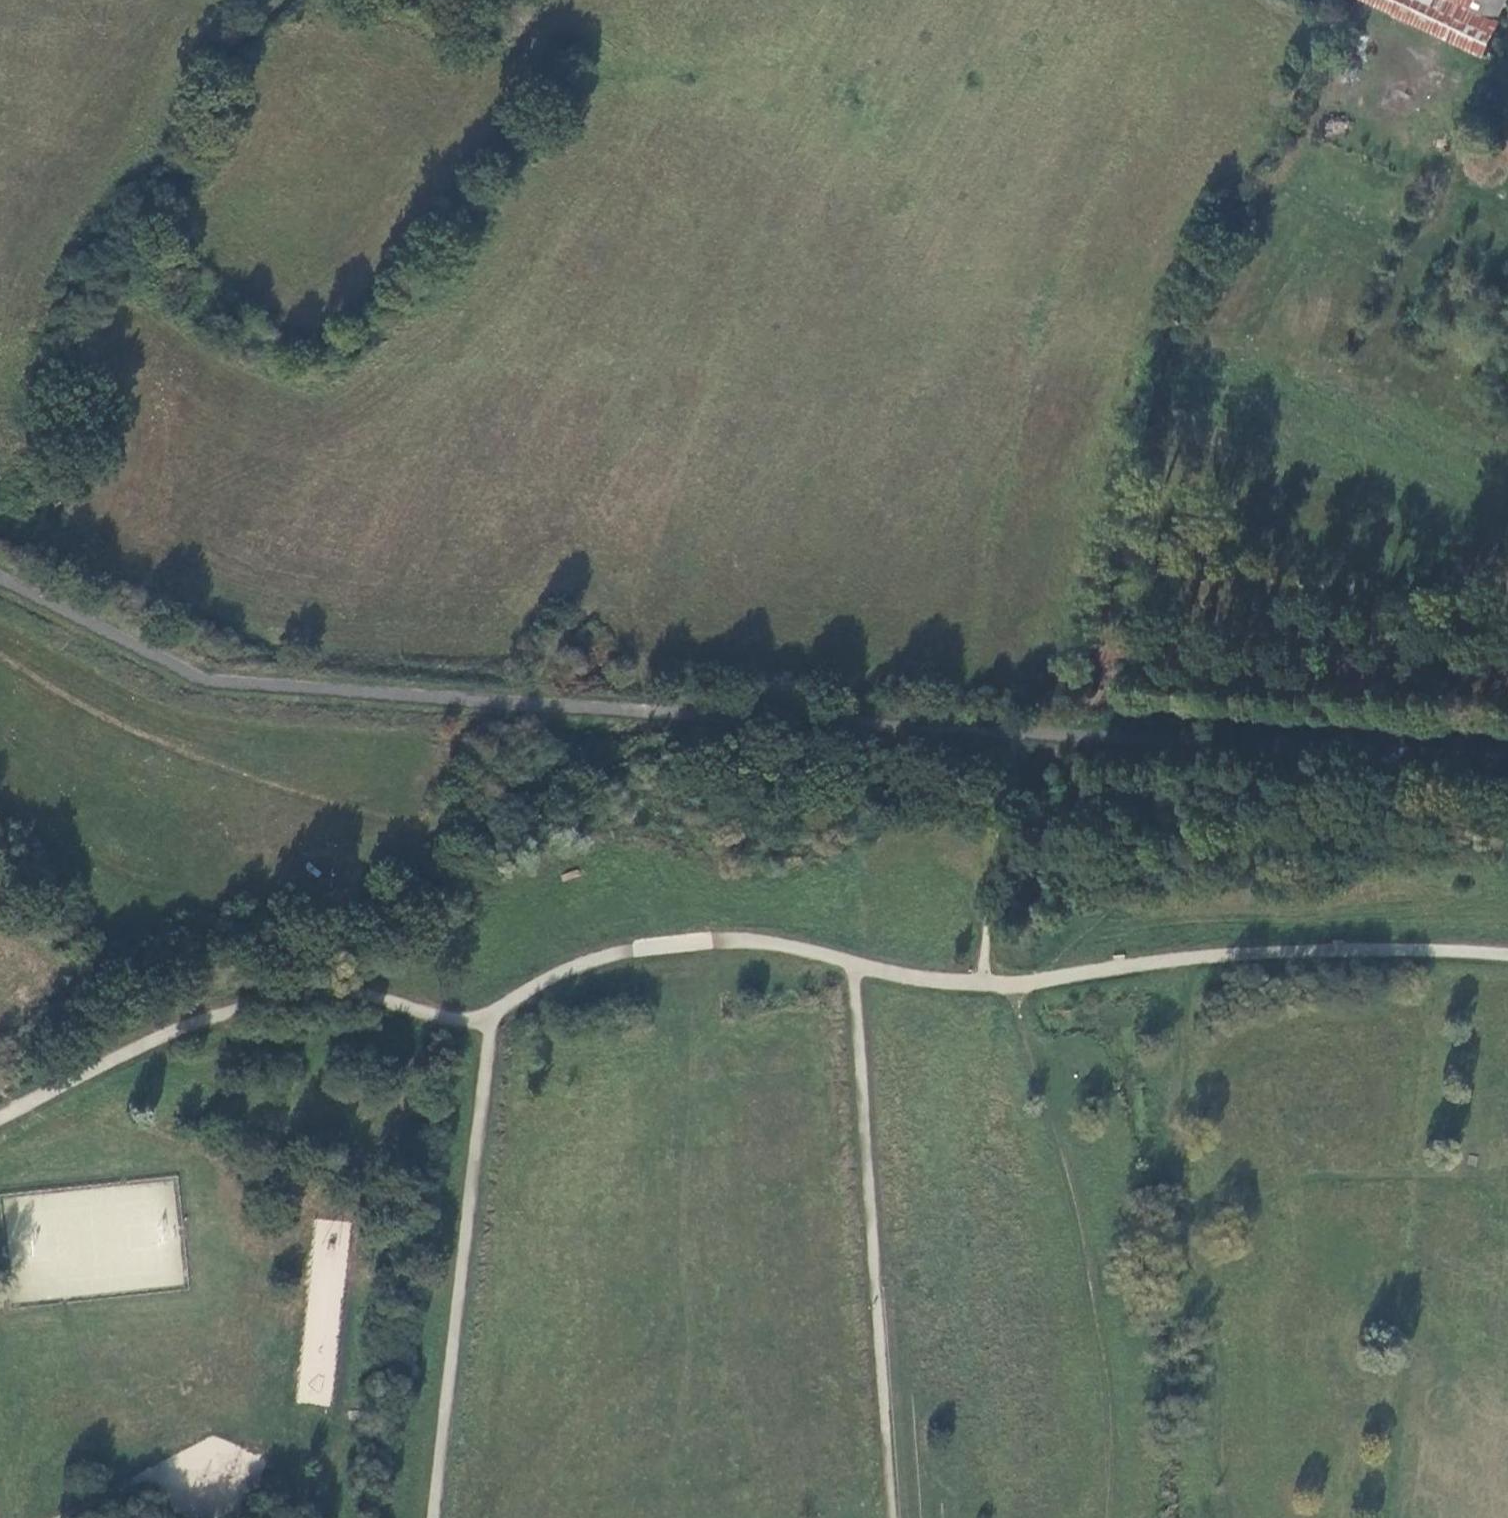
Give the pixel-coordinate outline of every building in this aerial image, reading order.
[(1487,57),(1504,23),(1497,20),(1507,0),(1367,0),(1487,57)]
